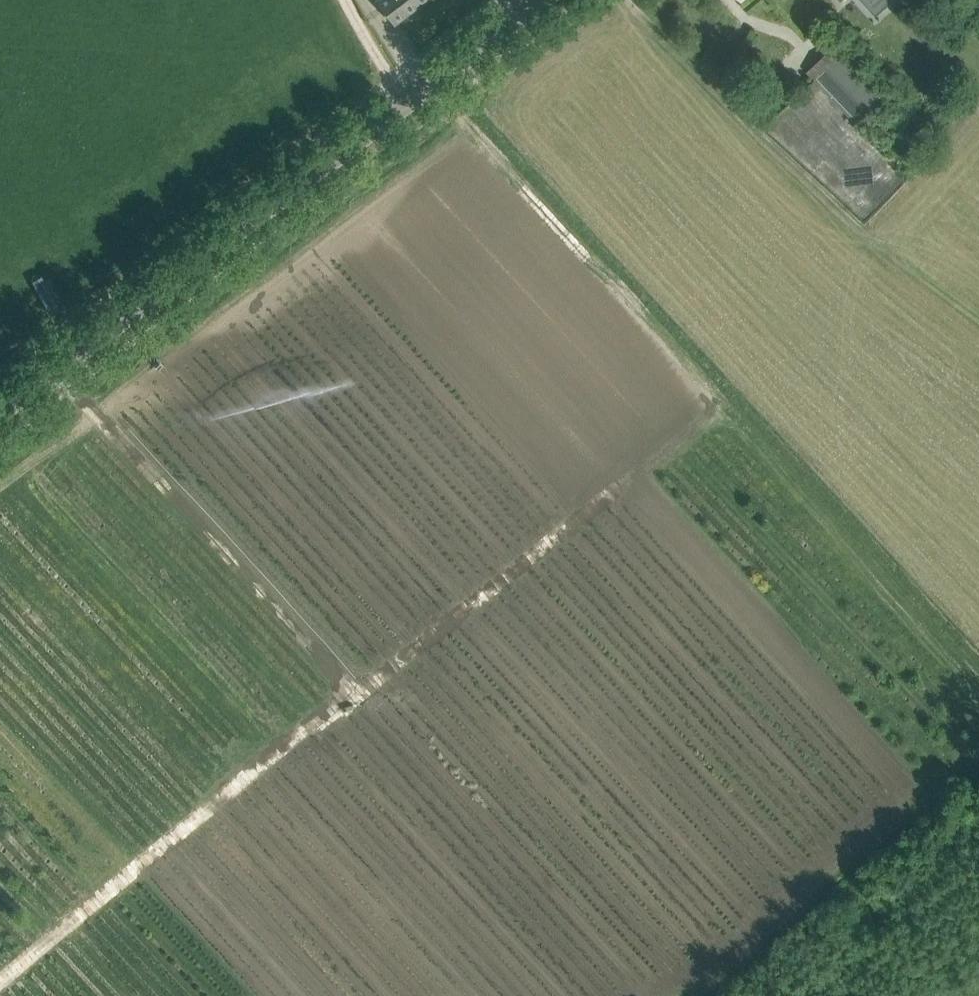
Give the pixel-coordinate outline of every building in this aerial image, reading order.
[(424,0),(377,0),(394,23),(424,0)] [(832,44),(805,68),(855,123),(882,99),(832,44)]
